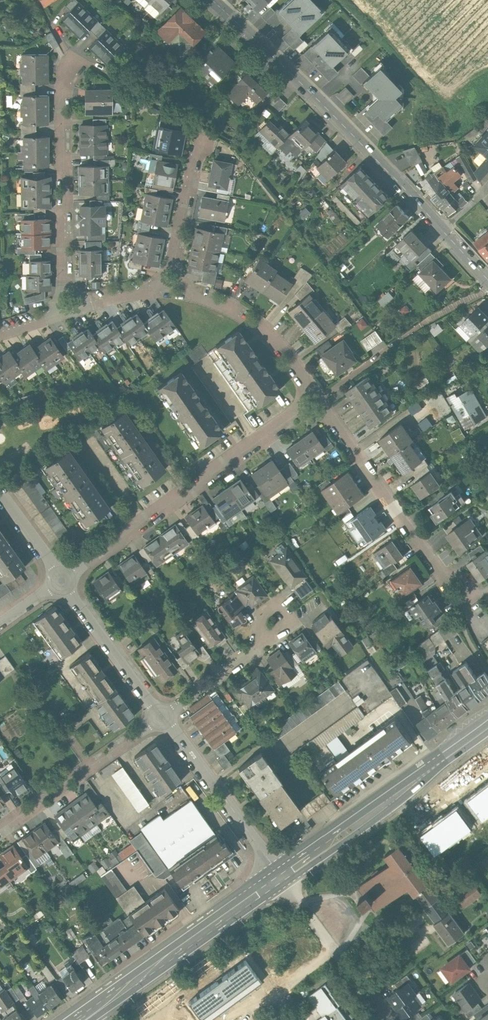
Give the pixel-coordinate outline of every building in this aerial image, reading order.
[(66,7),(70,11),(78,3),(76,0),(73,0),(66,7)] [(145,9),(153,0),(135,0),(145,8),(144,9),(145,9)] [(155,18),(161,12),(168,5),(172,0),(153,0),(145,9),(155,18)] [(249,5),(257,14),(272,0),(254,0),(249,5)] [(278,12),(289,23),(312,2),(311,0),(291,0),(278,12)] [(312,2),(289,23),(294,28),(300,35),(301,35),(314,22),(321,15),(317,11),(319,9),(312,2)] [(88,12),(78,3),(70,11),(61,20),(71,30),(88,12)] [(160,23),(168,14),(172,10),(168,5),(161,12),(155,18),(160,23)] [(182,11),(183,11),(177,5),(172,10),(168,14),(174,19),(182,11)] [(182,11),(174,19),(159,34),(166,41),(177,31),(192,46),(204,33),(182,11)] [(88,12),(71,30),(81,39),(89,30),(97,22),(88,12)] [(97,22),(89,30),(94,34),(102,26),(98,21),(97,22)] [(333,24),(325,32),(326,33),(333,33),(340,41),(345,37),(333,24)] [(102,26),(94,34),(98,38),(106,30),(102,26)] [(300,35),(294,28),(282,39),(294,51),(296,50),(303,42),(299,38),(302,36),(301,35),(300,35)] [(116,40),(106,30),(98,38),(89,47),(99,57),(116,40)] [(51,33),(45,36),(53,49),(59,46),(51,33)] [(326,33),(312,47),(320,56),(316,60),(316,61),(320,64),(320,65),(325,61),(331,68),(332,67),(350,50),(340,41),(333,33),(326,33)] [(116,40),(99,57),(108,66),(117,58),(125,49),(116,40)] [(303,42),(296,50),(300,54),(309,46),(304,41),(303,42)] [(360,46),(351,54),(355,58),(364,50),(360,46)] [(320,56),(312,47),(303,55),(312,65),(316,61),(316,60),(320,56)] [(126,49),(125,49),(117,58),(121,62),(130,53),(126,49)] [(208,76),(206,78),(215,86),(235,65),(219,49),(208,59),(206,57),(197,66),(208,76)] [(24,70),(47,69),(47,64),(47,55),(22,55),(22,63),(24,63),(24,70)] [(320,65),(320,64),(316,68),(330,83),(339,74),(332,67),(331,68),(325,61),(320,65)] [(370,77),(363,84),(372,93),(374,91),(377,94),(377,103),(372,108),(376,112),(386,123),(386,122),(399,110),(400,90),(388,77),(390,76),(381,67),(370,77)] [(362,68),(353,77),(361,86),(363,84),(370,77),(362,68)] [(47,75),(47,69),(24,70),(24,76),(22,76),(23,84),(35,84),(48,84),(48,75),(47,75)] [(259,102),(262,99),(267,94),(262,89),(248,75),(239,84),(239,85),(228,96),(239,106),(251,94),(259,102)] [(262,99),(267,104),(275,94),(266,85),(262,89),(267,94),(262,99)] [(111,91),(86,91),(86,114),(109,114),(109,105),(111,105),(111,91)] [(267,104),(266,105),(277,116),(287,105),(275,94),(267,104)] [(23,96),(23,97),(23,104),(24,104),(24,111),(47,111),(47,105),(48,105),(48,96),(35,96),(23,96)] [(47,111),(24,111),(24,118),(23,118),(23,125),(23,126),(36,125),(48,125),(48,116),(47,116),(47,111)] [(376,112),(372,116),(368,111),(364,116),(384,137),(393,129),(386,122),(386,123),(376,112)] [(161,117),(159,127),(172,130),(174,120),(161,117)] [(290,136),(278,149),(287,157),(291,153),(296,158),(319,135),(305,121),(290,136)] [(106,127),(106,126),(93,126),(80,126),(80,133),(80,137),(80,140),(104,140),(104,127),(106,127)] [(162,140),(160,149),(180,153),(184,132),(172,130),(159,127),(156,139),(162,140)] [(278,149),(290,136),(285,131),(282,128),(281,127),(268,140),(274,146),(277,150),(278,149)] [(472,141),(479,148),(487,138),(484,135),(485,134),(482,131),(472,141)] [(485,134),(484,135),(487,138),(479,148),(485,153),(481,153),(475,157),(475,160),(479,164),(487,157),(487,131),(485,134)] [(23,137),(23,138),(23,145),(25,145),(25,152),(48,152),(48,146),(49,146),(48,137),(36,137),(23,137)] [(104,140),(80,140),(81,144),(80,144),(80,148),(81,148),(81,154),(93,154),(107,154),(107,153),(105,153),(104,140)] [(273,156),(277,150),(274,146),(268,152),(273,156)] [(330,156),(334,152),(329,147),(320,157),(323,160),(324,159),(326,161),(329,158),(328,158),(330,156)] [(420,163),(422,162),(416,148),(403,152),(412,168),(415,166),(420,163)] [(48,152),(25,152),(25,159),(24,159),(24,166),(24,167),(36,166),(49,166),(49,157),(48,157),(48,152)] [(338,171),(341,174),(346,169),(344,166),(346,164),(334,152),(330,156),(328,158),(329,158),(326,161),(318,169),(323,175),(318,179),(324,185),(338,171)] [(463,153),(457,158),(471,182),(477,179),(463,153)] [(478,178),(487,170),(487,157),(479,164),(473,169),(478,178)] [(209,186),(227,189),(231,164),(214,161),(209,186)] [(171,186),(173,185),(176,168),(175,166),(173,165),(172,163),(168,162),(166,164),(160,163),(158,164),(157,169),(158,170),(157,171),(155,181),(156,183),(171,186)] [(426,173),(420,163),(415,166),(421,176),(426,173)] [(108,194),(108,167),(108,166),(96,166),(79,167),(79,195),(96,195),(108,195),(108,194)] [(455,180),(460,176),(455,167),(450,171),(451,173),(450,174),(443,167),(434,173),(442,183),(449,178),(451,180),(454,178),(455,180)] [(340,186),(370,216),(388,198),(373,182),(370,185),(366,181),(369,178),(359,168),(340,186)] [(434,173),(432,175),(431,173),(425,178),(438,193),(432,198),(437,204),(449,192),(442,183),(434,173)] [(49,178),(45,178),(33,179),(22,179),(23,193),(49,193),(49,178)] [(449,178),(442,183),(449,192),(451,195),(458,189),(451,180),(449,178)] [(156,183),(154,185),(153,189),(157,189),(170,192),(171,186),(156,183)] [(357,229),(370,216),(340,186),(335,192),(339,196),(332,203),(357,229)] [(143,194),(146,194),(146,193),(156,195),(157,189),(153,189),(145,187),(143,194)] [(449,192),(437,204),(443,210),(454,199),(451,195),(449,192)] [(49,193),(23,193),(23,207),(33,207),(45,207),(49,207),(49,193)] [(146,194),(143,208),(169,213),(172,198),(156,195),(146,193),(146,194)] [(218,194),(216,199),(228,202),(229,196),(218,194)] [(457,202),(460,206),(461,209),(468,202),(464,196),(457,202)] [(199,216),(224,222),(226,214),(228,214),(228,212),(226,211),(228,202),(216,199),(203,197),(199,216)] [(454,199),(443,210),(448,216),(460,206),(457,202),(454,199)] [(105,207),(102,207),(90,207),(81,207),(81,234),(87,234),(100,234),(99,225),(105,225),(105,207)] [(398,207),(385,219),(396,230),(408,218),(398,207)] [(143,208),(141,220),(141,222),(150,224),(166,227),(169,213),(143,208)] [(22,234),(49,234),(50,233),(49,221),(48,220),(35,220),(22,220),(22,221),(22,234)] [(138,220),(137,227),(149,229),(150,224),(141,222),(141,220),(138,220)] [(222,233),(222,234),(226,234),(227,228),(213,225),(212,231),(222,233)] [(135,234),(138,234),(138,233),(148,235),(149,229),(137,227),(135,234)] [(193,247),(219,252),(222,234),(222,233),(212,231),(196,228),(193,247)] [(406,254),(412,260),(414,262),(429,247),(421,239),(420,240),(412,232),(385,258),(393,266),(406,254)] [(138,234),(135,248),(161,253),(164,238),(148,235),(138,233),(138,234)] [(474,245),(479,250),(487,243),(487,233),(474,245)] [(50,235),(49,234),(22,234),(22,248),(24,248),(35,248),(49,248),(50,247),(50,235)] [(479,250),(487,261),(487,243),(479,250)] [(215,272),(219,252),(193,247),(189,267),(204,270),(215,272)] [(410,272),(416,267),(430,253),(432,251),(429,247),(414,262),(412,260),(405,267),(410,272)] [(161,253),(135,248),(133,261),(133,262),(142,264),(158,267),(161,253)] [(80,250),(80,264),(101,264),(101,250),(80,250)] [(416,267),(421,272),(435,259),(430,253),(416,267)] [(435,259),(421,272),(433,285),(430,287),(437,294),(452,280),(441,268),(444,266),(437,258),(435,259)] [(133,262),(133,261),(130,260),(129,267),(141,270),(142,264),(133,262)] [(42,261),(30,261),(30,275),(50,275),(50,261),(42,261)] [(262,292),(275,273),(258,261),(245,280),(262,292)] [(101,264),(80,264),(80,277),(102,277),(101,264)] [(294,278),(304,285),(307,282),(313,275),(301,268),(294,278)] [(215,272),(204,270),(202,283),(214,285),(217,272),(215,272)] [(280,300),(279,303),(292,284),(275,273),(262,292),(271,297),(272,295),(280,300)] [(50,275),(30,275),(27,275),(27,290),(42,290),(42,289),(45,289),(50,289),(50,275)] [(304,285),(295,295),(301,301),(308,295),(309,295),(314,291),(307,282),(304,285)] [(381,300),(385,305),(395,297),(391,292),(381,300)] [(44,300),(42,294),(24,299),(26,305),(44,300)] [(302,327),(322,310),(309,295),(308,295),(301,301),(288,311),(302,327)] [(165,313),(175,327),(176,328),(186,321),(182,316),(177,319),(170,309),(165,313)] [(478,309),(470,317),(475,321),(483,314),(478,309)] [(154,317),(165,334),(175,327),(165,313),(164,310),(154,317)] [(315,343),(334,327),(335,326),(334,325),(322,310),(302,327),(315,343)] [(137,314),(127,322),(138,338),(148,331),(143,325),(144,324),(137,314)] [(483,314),(475,321),(470,317),(461,326),(472,337),(487,321),(487,319),(483,314)] [(143,325),(148,331),(155,341),(165,334),(154,317),(144,324),(143,325)] [(334,327),(340,333),(351,325),(344,317),(334,325),(335,326),(334,327)] [(112,322),(102,329),(114,345),(124,339),(124,338),(117,329),(112,322)] [(127,322),(117,329),(124,338),(124,339),(128,345),(138,338),(127,322)] [(477,337),(487,348),(487,326),(477,337)] [(88,329),(78,336),(90,353),(99,346),(100,346),(93,336),(88,329)] [(102,329),(93,336),(100,346),(99,346),(104,352),(114,345),(102,329)] [(378,330),(362,339),(368,350),(384,341),(378,330)] [(239,332),(216,347),(257,405),(280,390),(271,377),(263,366),(260,365),(255,358),(256,356),(248,345),(239,332)] [(78,336),(68,344),(71,348),(84,366),(94,359),(90,353),(78,336)] [(63,337),(58,340),(66,352),(71,348),(68,344),(63,337)] [(50,339),(41,345),(55,364),(63,357),(50,339)] [(343,340),(322,355),(336,375),(357,360),(343,340)] [(29,345),(21,351),(34,370),(43,364),(33,351),(29,345)] [(41,345),(33,351),(43,364),(46,369),(55,364),(41,345)] [(257,405),(216,347),(207,354),(248,412),(258,406),(257,405)] [(21,351),(12,357),(22,371),(26,376),(34,370),(21,351)] [(9,352),(0,357),(14,376),(22,371),(12,357),(9,352)] [(0,358),(0,375),(1,377),(5,382),(14,376),(0,357),(0,358)] [(181,372),(198,396),(197,399),(202,405),(204,406),(222,430),(222,431),(231,424),(190,365),(181,372)] [(197,399),(198,396),(181,372),(159,388),(199,446),(222,430),(204,406),(202,405),(197,399)] [(443,387),(446,392),(470,379),(467,373),(443,387)] [(349,395),(347,396),(355,407),(357,406),(359,409),(381,394),(368,376),(367,377),(348,391),(347,391),(349,395)] [(446,399),(463,430),(487,416),(471,389),(458,397),(455,393),(446,399)] [(381,394),(359,409),(362,412),(360,413),(368,425),(369,423),(372,427),(373,426),(372,426),(392,412),(393,412),(381,394)] [(417,419),(430,410),(422,399),(410,408),(417,419)] [(124,411),(101,427),(122,456),(145,440),(124,411)] [(380,438),(392,455),(409,443),(413,440),(401,424),(380,438)] [(78,445),(93,435),(92,433),(87,426),(72,436),(77,444),(78,445)] [(101,427),(92,433),(93,435),(133,492),(142,486),(122,456),(101,427)] [(460,429),(453,433),(458,441),(464,437),(460,429)] [(313,432),(300,441),(311,457),(324,448),(324,447),(319,440),(313,432)] [(324,447),(324,448),(326,452),(334,446),(325,435),(319,440),(324,447)] [(145,440),(122,456),(142,486),(165,470),(145,440)] [(300,441),(287,450),(298,466),(311,457),(300,441)] [(409,443),(392,455),(404,473),(412,468),(421,461),(409,443)] [(89,479),(110,509),(118,502),(78,445),(77,444),(68,450),(89,479)] [(68,450),(45,466),(66,495),(89,479),(68,450)] [(424,459),(421,461),(412,468),(416,473),(427,466),(429,465),(424,459)] [(272,461),(262,468),(278,491),(288,485),(285,480),(285,479),(279,471),(272,461)] [(284,468),(292,478),(297,474),(289,463),(283,467),(284,468)] [(427,466),(416,473),(415,474),(419,479),(431,471),(427,466)] [(252,474),(260,485),(265,493),(266,493),(269,498),(278,491),(262,468),(252,474)] [(285,480),(288,485),(294,481),(292,478),(284,468),(279,471),(285,479),(285,480)] [(431,471),(419,479),(412,485),(422,498),(440,485),(431,471)] [(332,483),(325,488),(341,512),(348,507),(362,497),(346,473),(332,483)] [(29,477),(20,484),(61,543),(71,536),(29,477)] [(89,479),(66,495),(87,525),(110,509),(89,479)] [(227,490),(241,509),(254,499),(247,488),(240,479),(232,485),(233,485),(227,490)] [(322,490),(325,488),(332,483),(329,479),(319,485),(322,490)] [(251,485),(247,488),(254,499),(256,502),(261,499),(254,489),(251,485)] [(254,489),(261,499),(264,504),(271,500),(269,498),(266,493),(265,493),(260,485),(254,489)] [(227,518),(241,509),(227,490),(221,494),(221,493),(213,498),(219,507),(227,518)] [(424,504),(428,509),(429,508),(440,501),(439,500),(446,495),(442,490),(424,504)] [(440,501),(429,508),(438,522),(460,506),(465,502),(460,494),(454,498),(450,493),(446,495),(439,500),(440,501)] [(209,526),(209,524),(208,524),(213,520),(203,505),(192,513),(193,513),(185,518),(190,525),(196,534),(197,534),(209,526)] [(364,545),(385,531),(384,530),(387,529),(382,521),(379,523),(374,515),(376,514),(371,506),(369,508),(369,507),(348,522),(352,527),(349,529),(358,542),(361,540),(364,545)] [(222,522),(227,518),(219,507),(214,511),(222,522)] [(348,507),(341,512),(338,513),(342,518),(352,511),(348,507)] [(458,527),(447,535),(460,552),(482,536),(476,528),(473,527),(468,520),(458,527)] [(443,529),(447,535),(458,527),(454,521),(443,529)] [(181,523),(176,527),(183,537),(184,537),(189,534),(185,528),(181,523)] [(185,528),(189,534),(194,540),(199,536),(197,534),(196,534),(190,525),(185,528)] [(173,529),(173,530),(170,532),(168,530),(159,536),(171,552),(179,547),(180,549),(188,544),(184,537),(183,537),(176,527),(175,527),(174,527),(173,527),(173,528),(172,529),(173,529)] [(8,543),(0,531),(0,549),(8,543)] [(152,545),(149,547),(148,546),(147,546),(146,546),(145,547),(145,548),(145,549),(152,559),(157,566),(165,560),(163,558),(171,552),(159,536),(150,542),(152,545)] [(403,556),(397,547),(398,547),(393,540),(373,554),(379,561),(380,560),(385,566),(385,567),(393,562),(395,560),(396,562),(403,556)] [(0,549),(0,576),(4,582),(19,571),(25,567),(8,543),(0,549)] [(481,545),(470,552),(475,558),(485,551),(481,545)] [(140,552),(146,562),(147,563),(152,559),(145,549),(140,552)] [(279,556),(271,561),(286,581),(290,578),(295,585),(304,579),(297,570),(300,568),(291,556),(292,556),(287,549),(278,555),(279,556)] [(473,559),(474,561),(469,564),(480,581),(487,575),(487,560),(487,559),(487,555),(485,551),(475,558),(473,559)] [(133,554),(118,565),(135,588),(150,578),(149,577),(141,566),(133,554)] [(146,562),(141,566),(149,577),(154,573),(147,563),(146,562)] [(397,569),(393,562),(385,567),(385,566),(381,569),(386,576),(397,569)] [(422,585),(419,581),(419,580),(419,579),(419,578),(419,577),(411,566),(390,581),(401,598),(402,598),(412,591),(422,585)] [(19,571),(4,582),(10,591),(11,592),(26,581),(19,571)] [(108,572),(93,583),(105,600),(114,594),(115,596),(122,591),(114,580),(108,572)] [(114,580),(122,591),(127,588),(119,577),(114,580)] [(239,588),(240,589),(247,599),(252,606),(266,596),(253,578),(239,588)] [(304,579),(295,585),(293,586),(301,597),(312,589),(304,579)] [(4,582),(0,585),(0,598),(10,591),(4,582)] [(235,593),(243,602),(247,599),(240,589),(235,593)] [(228,596),(229,598),(231,597),(239,608),(244,605),(243,602),(235,593),(235,591),(228,596)] [(416,596),(412,591),(402,598),(401,598),(396,601),(400,607),(405,603),(416,596)] [(424,624),(429,625),(434,622),(437,627),(448,619),(435,600),(433,601),(428,594),(419,601),(409,608),(416,618),(418,616),(424,624)] [(419,601),(416,596),(405,603),(409,608),(419,601)] [(224,603),(222,604),(221,604),(218,606),(217,609),(219,612),(221,612),(233,628),(245,620),(246,617),(239,608),(231,597),(229,598),(224,601),(224,603)] [(33,622),(34,622),(37,620),(63,656),(60,658),(61,659),(82,643),(55,606),(33,622)] [(206,637),(204,639),(210,646),(224,636),(217,626),(218,626),(214,621),(213,622),(206,612),(192,622),(197,629),(200,629),(206,637)] [(327,647),(333,643),(337,649),(339,647),(344,654),(354,646),(330,613),(327,615),(326,612),(312,622),(314,625),(312,626),(327,647)] [(37,620),(34,622),(60,658),(63,656),(37,620)] [(452,623),(438,631),(439,632),(445,641),(453,636),(462,649),(465,643),(452,623)] [(176,636),(182,648),(178,651),(181,656),(186,663),(187,663),(198,655),(200,654),(197,650),(183,631),(176,636)] [(445,641),(439,632),(434,635),(432,632),(412,644),(437,684),(445,679),(436,666),(439,664),(431,650),(445,641)] [(316,652),(306,639),(302,633),(289,643),(296,652),(291,655),(298,664),(303,661),(316,652)] [(306,639),(316,652),(320,648),(311,636),(306,639)] [(367,637),(362,640),(367,648),(372,645),(367,637)] [(177,671),(167,656),(164,651),(163,652),(153,638),(138,649),(162,681),(177,671)] [(198,655),(204,660),(210,656),(202,646),(197,650),(200,654),(198,655)] [(284,655),(280,651),(278,651),(267,659),(267,660),(274,669),(280,678),(280,677),(285,683),(297,674),(293,668),(284,655)] [(293,668),(298,664),(291,655),(288,652),(284,655),(293,668)] [(89,653),(70,667),(97,704),(116,690),(89,653)] [(0,660),(0,673),(3,677),(14,669),(5,656),(0,660)] [(187,663),(186,663),(181,656),(176,660),(183,669),(189,665),(187,663)] [(346,690),(352,698),(381,677),(368,660),(339,681),(346,690)] [(454,672),(460,667),(466,663),(465,661),(453,670),(454,672)] [(466,663),(460,667),(482,698),(487,693),(487,686),(480,675),(476,677),(466,663)] [(470,707),(482,698),(460,667),(454,672),(464,686),(459,690),(470,707)] [(280,678),(274,669),(269,673),(279,687),(285,683),(280,677),(280,678)] [(249,706),(264,695),(265,696),(274,691),(259,670),(251,676),(254,680),(245,686),(244,684),(234,691),(239,698),(241,696),(246,703),(247,703),(249,706)] [(487,686),(487,676),(485,671),(480,675),(487,686)] [(390,692),(381,677),(352,698),(358,706),(290,756),(297,766),(310,757),(321,773),(337,761),(326,745),(393,696),(390,692)] [(445,679),(437,684),(438,684),(448,701),(457,716),(470,707),(459,690),(454,694),(445,679)] [(279,740),(346,690),(339,681),(271,730),(279,740)] [(448,701),(438,684),(434,686),(436,688),(433,690),(439,699),(441,699),(444,704),(448,701)] [(408,702),(397,687),(390,692),(393,696),(400,707),(408,702)] [(423,701),(429,697),(424,687),(419,690),(422,695),(420,696),(423,701)] [(116,690),(97,704),(95,705),(114,731),(135,716),(116,690)] [(447,724),(436,710),(431,714),(423,701),(420,696),(416,699),(425,715),(427,717),(438,731),(447,724)] [(190,708),(193,713),(209,702),(205,697),(190,708)] [(193,713),(189,716),(195,723),(217,706),(212,699),(209,702),(193,713)] [(457,716),(448,701),(444,704),(436,710),(447,724),(457,716)] [(254,713),(249,706),(247,703),(246,703),(239,708),(247,719),(254,713)] [(217,706),(195,723),(199,729),(222,712),(217,706)] [(222,712),(199,729),(204,735),(227,719),(222,712)] [(438,731),(427,717),(417,724),(428,739),(438,731)] [(337,761),(321,773),(339,796),(346,791),(345,789),(351,785),(352,786),(357,782),(411,742),(412,742),(413,742),(395,718),(385,726),(386,727),(338,762),(337,761)] [(227,719),(204,735),(209,742),(231,725),(227,719)] [(231,725),(209,742),(214,749),(223,741),(236,732),(231,725)] [(223,741),(214,749),(220,758),(224,755),(230,750),(223,741)] [(161,795),(182,780),(155,743),(134,757),(161,795)] [(261,753),(238,769),(249,783),(271,767),(261,753)] [(231,765),(224,755),(220,758),(217,760),(224,770),(231,765)] [(271,767),(249,783),(259,797),(261,796),(280,782),(281,781),(271,767)] [(113,775),(139,811),(149,804),(123,768),(113,775)] [(19,794),(28,787),(15,769),(8,773),(9,774),(3,779),(10,789),(14,795),(15,796),(16,796),(17,796),(18,795),(19,794)] [(10,789),(3,779),(2,776),(0,778),(0,785),(5,792),(10,789)] [(280,782),(261,796),(266,803),(264,805),(274,818),(276,817),(282,825),(301,811),(300,809),(280,782)] [(482,820),(487,815),(487,784),(467,800),(482,820)] [(300,809),(301,811),(307,819),(331,801),(324,791),(300,809)] [(104,818),(96,807),(87,793),(55,817),(72,841),(104,818)] [(141,829),(169,868),(216,835),(191,801),(163,820),(160,816),(141,829)] [(101,803),(96,807),(104,818),(110,814),(101,803)] [(419,834),(435,855),(473,827),(458,807),(419,834)] [(58,842),(53,834),(49,829),(46,831),(42,825),(32,832),(33,832),(46,851),(57,843),(58,842)] [(58,842),(57,843),(62,850),(68,846),(57,831),(53,834),(58,842)] [(216,835),(169,868),(181,885),(191,877),(195,883),(237,853),(221,831),(216,835)] [(46,851),(33,832),(23,839),(23,840),(31,850),(36,858),(46,851)] [(136,851),(152,873),(156,878),(167,869),(141,833),(129,841),(136,851)] [(23,840),(23,839),(23,838),(17,842),(26,854),(31,850),(23,840)] [(409,887),(425,909),(439,899),(423,876),(424,876),(424,875),(422,876),(418,869),(419,868),(418,867),(417,868),(412,861),(413,860),(412,859),(411,860),(406,853),(407,852),(406,851),(405,852),(399,844),(394,848),(391,844),(388,846),(391,850),(385,855),(391,863),(379,872),(378,870),(371,875),(372,877),(357,888),(363,896),(368,892),(374,900),(369,904),(374,912),(390,901),(391,903),(398,898),(397,896),(409,887)] [(21,858),(14,847),(12,847),(0,855),(0,856),(7,865),(1,869),(8,878),(19,870),(21,873),(27,868),(28,867),(21,858)] [(128,914),(145,901),(134,886),(152,873),(136,851),(101,876),(128,914)] [(37,869),(26,855),(21,858),(28,867),(27,868),(31,873),(37,869)] [(8,878),(9,881),(21,873),(19,870),(8,878)] [(470,880),(455,891),(456,893),(471,882),(470,880)] [(471,882),(456,893),(459,896),(460,895),(468,904),(481,894),(471,882)] [(130,916),(143,935),(148,935),(178,914),(178,910),(179,909),(165,888),(145,901),(128,914),(130,916)] [(368,892),(363,896),(359,899),(365,907),(369,904),(374,900),(368,892)] [(439,899),(425,909),(435,923),(434,925),(449,945),(465,933),(439,899)] [(120,918),(102,930),(82,938),(101,965),(143,935),(130,916),(122,921),(120,918)] [(79,961),(89,956),(83,945),(73,951),(79,961)] [(460,955),(442,967),(452,980),(469,968),(460,955)] [(63,964),(69,971),(74,968),(68,961),(63,964)] [(245,961),(189,1002),(195,1010),(202,1019),(209,1019),(261,982),(245,961)] [(69,971),(62,976),(72,991),(84,982),(74,968),(69,971)] [(407,975),(394,984),(399,990),(408,983),(411,981),(407,975)] [(43,981),(42,981),(34,986),(38,992),(49,1007),(62,998),(51,983),(47,986),(43,981)] [(408,983),(399,990),(391,996),(395,1002),(393,1004),(396,1009),(414,996),(416,994),(408,983)] [(460,1004),(462,1005),(464,1004),(468,1009),(480,1000),(468,983),(454,993),(458,999),(458,1001),(460,1004)] [(326,984),(309,996),(324,1016),(318,1019),(345,1019),(346,1019),(337,1007),(340,1005),(331,993),(332,992),(326,984)] [(12,988),(19,999),(19,1000),(25,996),(17,985),(12,988)] [(34,995),(38,992),(34,986),(33,985),(29,988),(34,995)] [(6,991),(14,1002),(19,999),(12,988),(11,987),(6,991)] [(8,1015),(16,1009),(12,1003),(14,1002),(6,991),(4,988),(0,991),(0,1009),(1,1010),(1,1009),(2,1011),(4,1009),(8,1015)] [(49,1007),(38,992),(34,995),(27,1000),(37,1015),(49,1007)] [(414,996),(396,1009),(403,1018),(420,1006),(414,996)] [(469,1018),(474,1014),(478,1011),(482,1008),(478,1003),(465,1013),(469,1018)] [(1,1019),(2,1019),(24,1019),(16,1009),(8,1015),(1,1019)] [(474,1014),(478,1019),(482,1017),(478,1011),(474,1014)]
